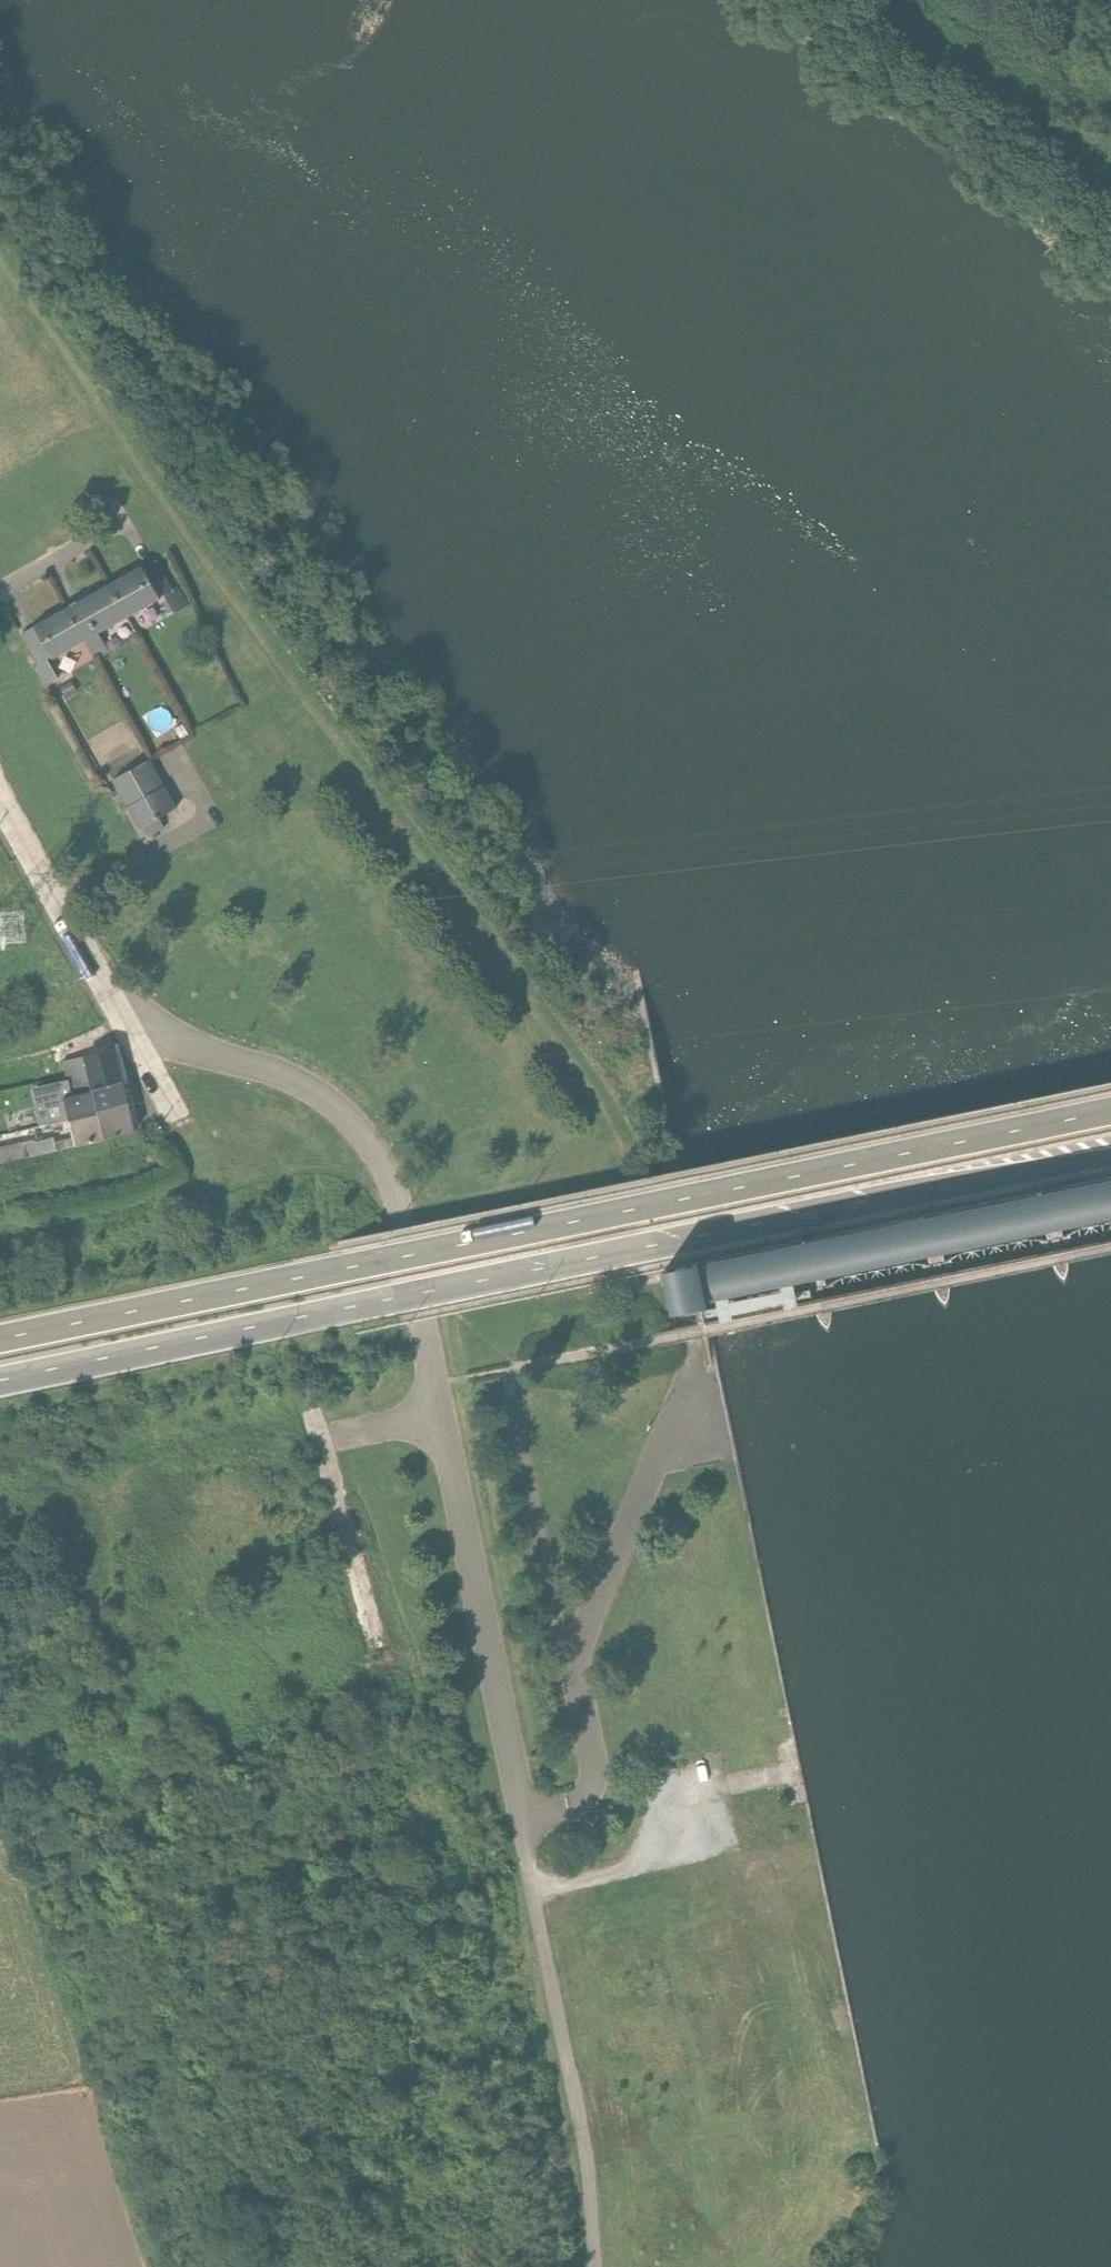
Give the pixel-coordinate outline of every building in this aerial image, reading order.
[(142,566),(160,598),(163,596),(174,615),(188,606),(177,586),(172,589),(156,560),(142,566)] [(106,586),(125,620),(128,618),(161,600),(160,598),(142,566),(106,586)] [(70,606),(89,640),(99,634),(125,620),(106,586),(70,606)] [(34,627),(51,658),(53,660),(86,642),(89,640),(70,606),(34,627)] [(51,658),(34,627),(21,634),(37,664),(33,667),(44,687),(58,679),(48,660),(51,658)] [(89,640),(86,642),(96,660),(110,653),(99,634),(89,640)] [(72,681),(60,687),(66,698),(77,692),(72,681)] [(117,790),(123,802),(139,830),(143,828),(160,818),(177,809),(164,787),(150,759),(111,781),(117,790)] [(123,802),(117,790),(110,793),(116,805),(123,802)] [(160,818),(143,828),(148,838),(165,828),(160,818)] [(84,1056),(93,1090),(122,1082),(114,1049),(84,1056)] [(57,1101),(65,1100),(64,1097),(94,1092),(93,1090),(84,1056),(62,1061),(67,1079),(53,1082),(57,1101)] [(57,1101),(53,1082),(31,1089),(39,1126),(63,1122),(65,1121),(63,1114),(68,1113),(65,1100),(57,1101)] [(65,1100),(68,1113),(70,1120),(127,1106),(122,1082),(93,1090),(94,1092),(64,1097),(65,1100)] [(75,1137),(77,1145),(104,1140),(133,1132),(127,1106),(70,1120),(73,1131),(75,1137)] [(65,1121),(63,1122),(66,1132),(73,1131),(70,1120),(65,1121)] [(75,1137),(55,1142),(54,1137),(35,1141),(35,1139),(0,1147),(0,1163),(77,1145),(75,1137)] [(663,1270),(673,1312),(689,1309),(694,1308),(701,1307),(707,1305),(706,1299),(1110,1215),(1110,1178),(1027,1196),(663,1270)]
